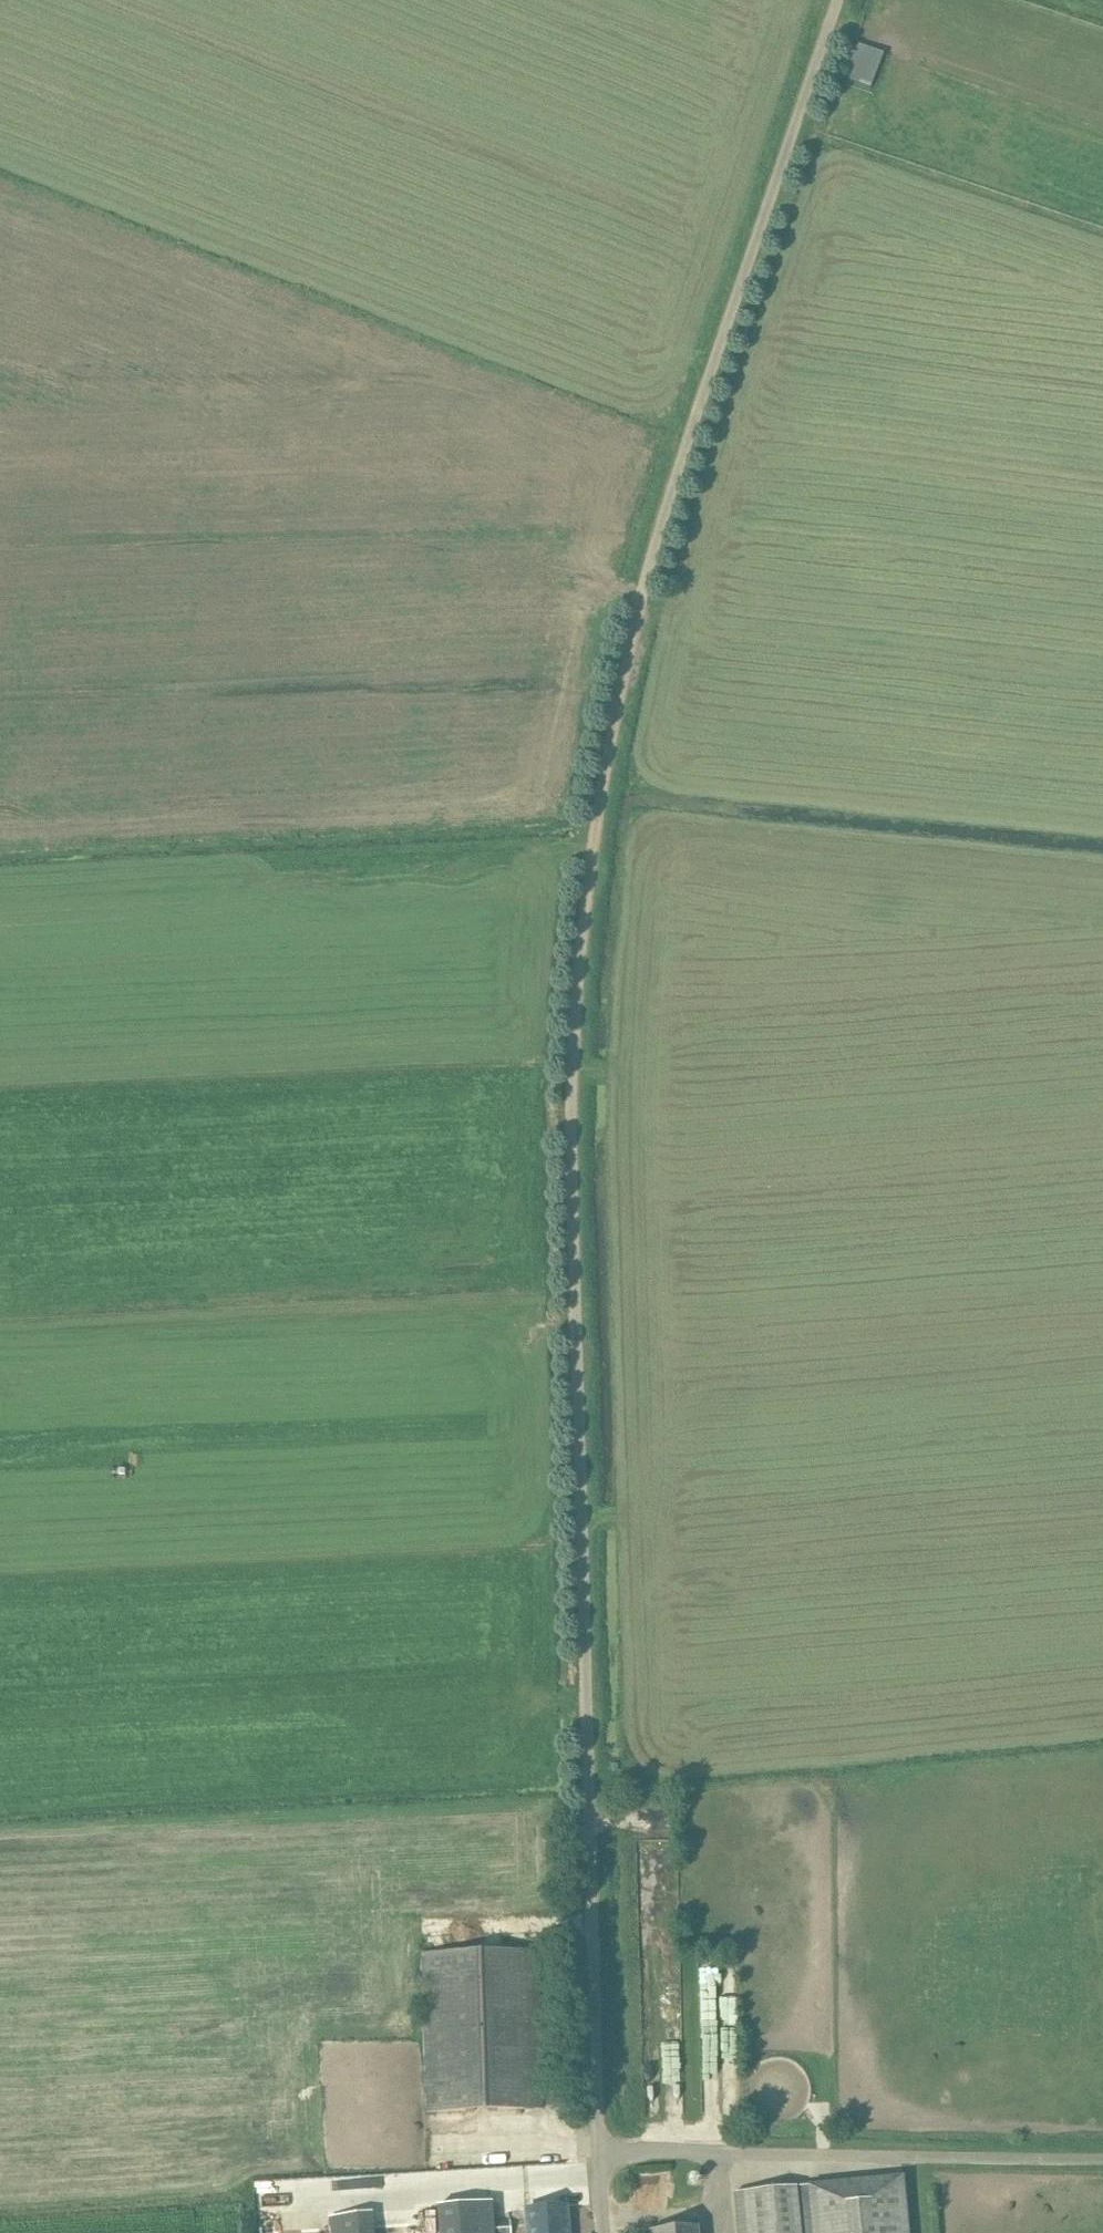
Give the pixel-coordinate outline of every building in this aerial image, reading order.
[(847,76),(874,87),(887,53),(860,43),(847,76)] [(542,2108),(537,1950),(422,1954),(427,2112),(542,2108)] [(901,2177),(734,2193),(738,2232),(909,2232),(904,2177),(901,2177)] [(492,2202),(437,2206),(439,2232),(512,2232),(511,2220),(493,2221),(492,2202)] [(566,2206),(526,2209),(528,2232),(523,2232),(568,2232),(566,2206)] [(373,2212),(329,2216),(331,2232),(375,2232),(373,2212)]
